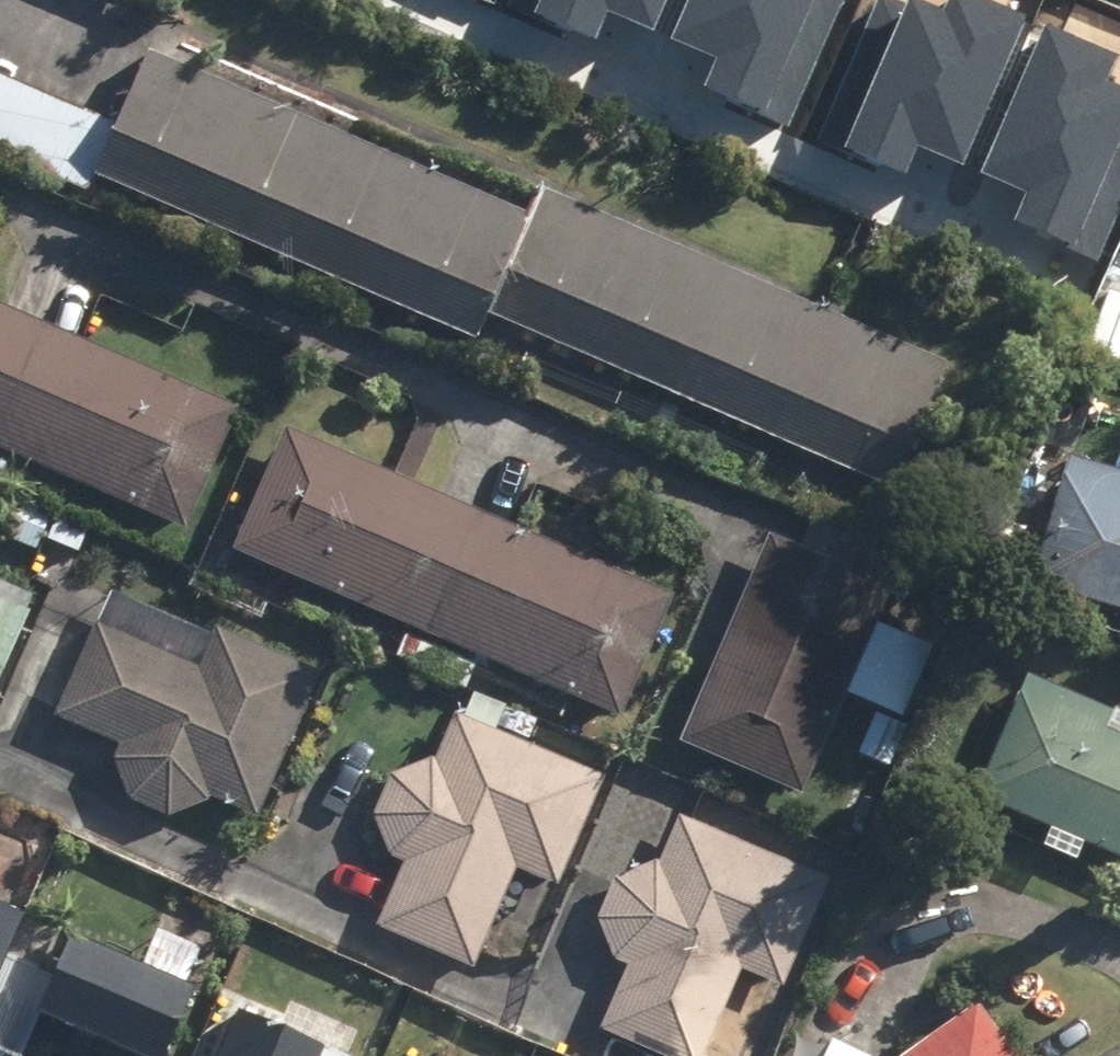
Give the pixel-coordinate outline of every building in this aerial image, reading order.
[(695,102),(803,148),(856,23),(892,38),(909,0),(738,0),(695,102)] [(157,50),(125,125),(0,71),(0,153),(94,193),(102,176),(489,341),(500,317),(905,491),(960,363),(550,187),(538,214),(157,50)] [(1001,176),(899,131),(862,215),(964,260),(1001,176)] [(0,301),(0,444),(195,527),(247,406),(0,301)] [(684,594),(295,425),(241,549),(630,717),(684,594)] [(1119,605),(1119,466),(1078,454),(1041,583),(1119,605)] [(780,535),(689,741),(811,794),(856,693),(910,717),(942,646),(887,622),(903,588),(888,582),(900,553),(821,518),(808,547),(780,535)] [(55,592),(0,568),(0,716),(55,592)] [(119,591),(64,714),(127,742),(121,757),(137,797),(182,814),(218,800),(219,796),(267,817),(331,671),(225,625),(221,635),(119,591)] [(988,793),(1119,850),(1119,730),(1115,728),(1119,718),(1119,709),(1040,674),(988,793)] [(413,862),(386,926),(483,967),(526,867),(567,885),(614,776),(463,712),(443,758),(397,773),(383,814),(397,855),(413,862)] [(608,1027),(675,1055),(714,1055),(752,968),(794,986),(840,878),(688,814),(669,859),(621,875),(606,917),(621,958),(635,964),(608,1027)] [(40,916),(8,892),(0,890),(0,1005),(40,916)] [(84,930),(50,1009),(158,1055),(182,1055),(198,1020),(210,985),(84,930)] [(987,1002),(911,1055),(910,1055),(1026,1055),(987,1002)] [(247,1010),(227,1055),(353,1055),(338,1049),(300,1023),(247,1010)]
